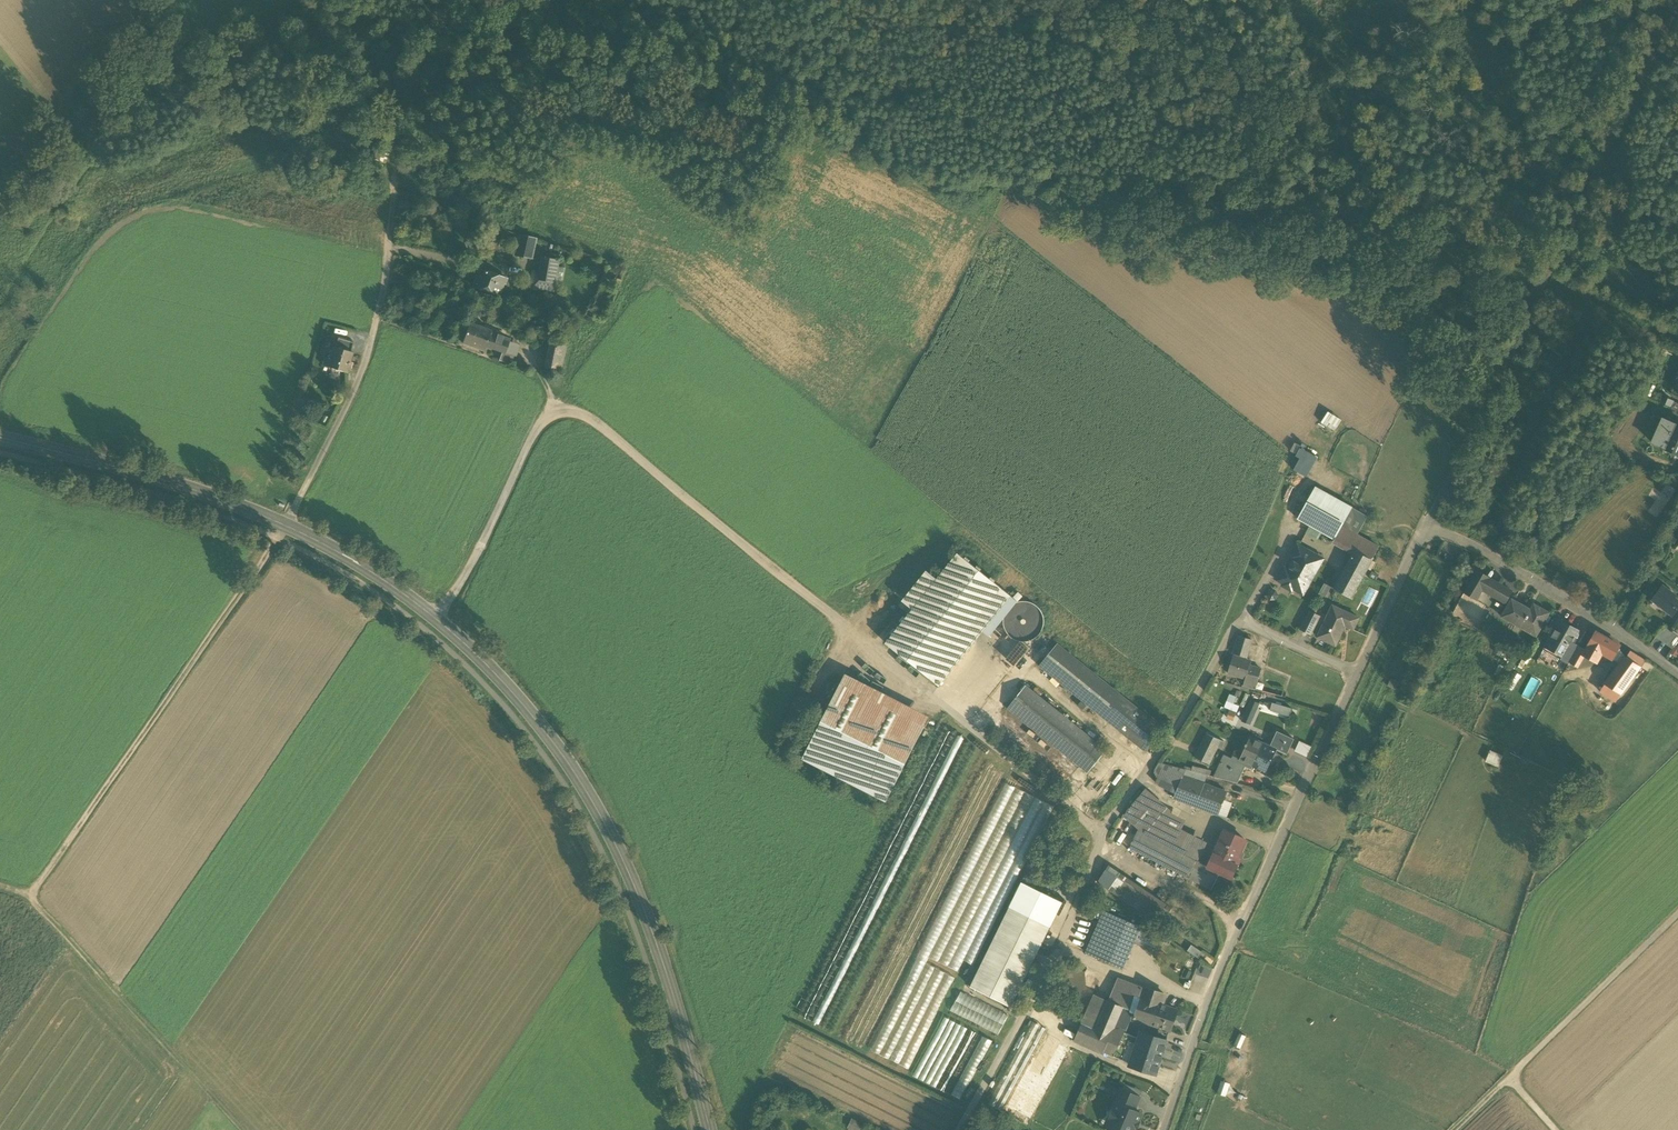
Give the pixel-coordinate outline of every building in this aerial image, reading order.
[(516,254),(531,258),(535,239),(520,236),(516,254)] [(530,287),(553,291),(558,260),(544,258),(541,273),(532,271),(530,287)] [(473,287),(499,296),(503,284),(505,284),(506,282),(504,281),(505,278),(479,269),(473,287)] [(490,316),(515,325),(519,313),(514,311),(516,307),(497,301),(496,304),(494,304),(490,316)] [(463,343),(484,350),(485,347),(490,335),(491,331),(470,324),(463,343)] [(545,366),(561,370),(569,336),(552,332),(545,366)] [(503,353),(505,354),(505,353),(510,342),(490,335),(485,347),(503,353)] [(342,349),(351,352),(354,344),(338,339),(336,345),(343,347),(342,349)] [(505,353),(505,354),(514,357),(516,357),(520,345),(510,342),(505,353)] [(328,367),(347,373),(348,368),(352,369),(353,363),(350,362),(353,352),(351,352),(342,349),(343,347),(336,345),(336,347),(334,347),(328,367)] [(512,363),(514,357),(505,354),(503,353),(500,359),(512,363)] [(1336,430),(1344,419),(1331,410),(1323,422),(1336,430)] [(1652,443),(1664,448),(1671,433),(1673,434),(1677,425),(1663,419),(1652,443)] [(1677,425),(1673,434),(1671,433),(1664,448),(1677,454),(1677,453),(1677,425)] [(1304,447),(1298,456),(1303,458),(1297,469),(1310,476),(1321,456),(1304,447)] [(1314,487),(1297,520),(1309,526),(1319,508),(1327,493),(1314,487)] [(1352,507),(1327,493),(1319,508),(1344,522),(1352,507)] [(1342,526),(1357,535),(1368,516),(1352,507),(1344,522),(1342,526)] [(1344,522),(1319,508),(1309,526),(1334,540),(1342,526),(1344,522)] [(1357,535),(1342,526),(1334,540),(1355,550),(1362,538),(1357,535)] [(1379,547),(1362,538),(1355,550),(1334,589),(1351,598),(1379,547)] [(1323,559),(1297,545),(1278,580),(1284,584),(1283,586),(1291,590),(1293,588),(1303,594),(1310,582),(1309,581),(1315,571),(1316,571),(1323,559)] [(976,567),(969,562),(970,560),(966,557),(965,558),(958,553),(937,579),(913,609),(885,643),(939,686),(975,641),(965,633),(978,617),(1001,588),(994,582),(995,580),(991,577),(990,579),(980,571),(981,569),(977,566),(976,567)] [(926,570),(902,601),(913,609),(937,579),(926,570)] [(1490,578),(1477,570),(1468,586),(1480,593),(1482,590),(1490,578)] [(1500,584),(1490,578),(1482,590),(1493,596),(1500,584)] [(1320,594),(1327,596),(1331,585),(1324,582),(1320,594)] [(1513,591),(1500,584),(1493,596),(1505,603),(1513,591)] [(1480,593),(1468,586),(1464,593),(1476,600),(1480,593)] [(1669,594),(1671,592),(1662,586),(1652,600),(1673,616),(1677,609),(1677,601),(1669,594)] [(1001,588),(978,617),(992,628),(994,626),(1004,615),(1006,611),(1009,607),(1012,604),(1016,602),(1017,601),(1001,588)] [(1531,610),(1512,599),(1502,617),(1535,636),(1549,613),(1534,604),(1531,610)] [(1024,601),(1016,602),(1004,615),(1003,622),(1005,630),(1010,636),(1017,640),(1024,642),(1032,640),(1038,635),(1043,629),(1044,621),(1042,613),(1038,607),(1032,603),(1024,601)] [(1321,606),(1314,602),(1309,611),(1316,615),(1321,606)] [(1333,605),(1318,637),(1335,645),(1345,625),(1353,629),(1359,618),(1333,605)] [(1316,615),(1309,611),(1300,627),(1307,631),(1316,615)] [(1579,632),(1560,621),(1546,645),(1562,654),(1565,656),(1573,642),(1579,632)] [(1669,630),(1664,626),(1656,637),(1662,641),(1669,630)] [(1669,630),(1662,641),(1667,645),(1674,634),(1669,630)] [(1585,651),(1583,655),(1584,655),(1596,662),(1602,653),(1620,663),(1625,657),(1618,647),(1618,645),(1596,632),(1585,651)] [(1667,645),(1672,648),(1677,640),(1677,636),(1674,634),(1667,645)] [(1252,639),(1238,636),(1233,653),(1247,657),(1252,639)] [(1573,642),(1565,656),(1562,654),(1559,658),(1569,663),(1569,662),(1578,647),(1579,646),(1573,642)] [(1058,645),(1040,666),(1104,717),(1121,696),(1058,645)] [(1585,651),(1578,647),(1569,662),(1577,666),(1584,655),(1583,655),(1585,651)] [(1644,661),(1632,654),(1625,657),(1641,667),(1644,661)] [(1251,661),(1234,656),(1228,673),(1246,678),(1250,666),(1251,661)] [(1620,663),(1604,685),(1619,694),(1620,695),(1641,667),(1625,657),(1620,663)] [(1262,670),(1250,666),(1246,678),(1244,685),(1256,689),(1260,677),(1261,673),(1262,670)] [(927,717),(846,676),(802,759),(886,802),(927,717)] [(1106,750),(1025,685),(1007,708),(1088,773),(1106,750)] [(1619,694),(1604,685),(1602,689),(1617,699),(1619,694)] [(1239,710),(1241,704),(1236,703),(1238,695),(1230,694),(1227,707),(1239,710)] [(1121,696),(1104,717),(1120,730),(1137,709),(1121,696)] [(1259,703),(1252,700),(1242,721),(1250,724),(1259,703)] [(1286,714),(1293,715),(1295,707),(1271,702),(1269,713),(1285,717),(1286,714)] [(1161,727),(1137,709),(1120,730),(1143,749),(1161,727)] [(1294,740),(1278,731),(1270,746),(1277,749),(1277,750),(1287,755),(1294,740)] [(1207,733),(1196,757),(1209,764),(1217,746),(1221,748),(1224,741),(1207,733)] [(1243,754),(1241,760),(1253,765),(1264,743),(1251,737),(1243,754)] [(1308,756),(1313,745),(1300,740),(1295,751),(1308,756)] [(1270,746),(1264,743),(1253,765),(1266,771),(1277,750),(1277,749),(1270,746)] [(1232,758),(1225,755),(1215,777),(1226,780),(1231,770),(1242,775),(1246,767),(1251,770),(1253,765),(1241,760),(1243,754),(1236,750),(1232,758)] [(1492,750),(1487,761),(1500,766),(1504,755),(1492,750)] [(1186,769),(1159,762),(1154,770),(1159,775),(1156,782),(1177,793),(1178,791),(1183,776),(1184,776),(1186,769)] [(1191,771),(1186,769),(1184,776),(1197,781),(1198,773),(1191,771)] [(1242,775),(1231,770),(1226,780),(1238,783),(1242,775)] [(1184,776),(1183,776),(1178,791),(1177,793),(1174,798),(1196,807),(1205,784),(1197,781),(1184,776)] [(1227,793),(1205,784),(1196,807),(1219,815),(1227,793)] [(1166,809),(1144,791),(1132,805),(1153,823),(1166,809)] [(1153,823),(1132,805),(1123,815),(1145,834),(1153,823)] [(1207,842),(1182,829),(1186,821),(1166,809),(1153,823),(1145,834),(1144,834),(1196,861),(1207,842)] [(1144,834),(1138,831),(1129,848),(1187,876),(1192,866),(1193,867),(1196,861),(1144,834)] [(1245,841),(1225,831),(1208,867),(1207,867),(1219,873),(1232,879),(1238,865),(1235,864),(1245,841)] [(1208,867),(1196,861),(1193,867),(1199,870),(1193,881),(1210,889),(1219,873),(1207,867),(1208,867)] [(1166,904),(1109,865),(1098,882),(1155,921),(1166,904)] [(1199,870),(1193,867),(1192,866),(1187,876),(1186,878),(1193,881),(1199,870)] [(1050,927),(1009,907),(1005,916),(1046,936),(1050,927)] [(1114,916),(1106,912),(1087,954),(1095,957),(1114,916)] [(1046,936),(1005,916),(970,987),(1011,1007),(1046,936)] [(1140,927),(1114,916),(1095,957),(1095,958),(1122,969),(1136,938),(1140,927)] [(1160,932),(1144,921),(1140,927),(1136,938),(1153,946),(1159,935),(1160,932)] [(1169,939),(1159,935),(1153,946),(1160,949),(1163,942),(1167,944),(1169,939)] [(1202,952),(1191,945),(1187,951),(1198,958),(1202,952)] [(1133,984),(1118,978),(1109,1002),(1123,1008),(1133,984)] [(1123,1008),(1114,1028),(1125,1033),(1131,1020),(1130,1019),(1133,1012),(1131,1011),(1140,987),(1133,984),(1123,1008)] [(1165,995),(1140,987),(1131,1011),(1133,1012),(1130,1019),(1131,1020),(1132,1018),(1134,1018),(1133,1019),(1134,1020),(1135,1019),(1149,1024),(1149,1025),(1170,1031),(1177,1010),(1162,1005),(1165,995)] [(951,1009),(1000,1032),(1008,1015),(959,991),(951,1009)] [(1094,995),(1081,1024),(1096,1030),(1108,1001),(1094,995)] [(1109,1002),(1108,1001),(1096,1030),(1110,1036),(1114,1028),(1123,1008),(1109,1002)] [(1001,1110),(1045,1029),(1033,1023),(989,1104),(1001,1110)] [(1096,1030),(1081,1024),(1074,1041),(1103,1054),(1104,1052),(1110,1036),(1096,1030)] [(1125,1033),(1114,1028),(1110,1036),(1144,1051),(1147,1042),(1125,1033)] [(1166,1041),(1149,1035),(1147,1042),(1163,1049),(1166,1041)] [(1144,1051),(1110,1036),(1104,1052),(1139,1067),(1144,1051)] [(1163,1049),(1147,1042),(1144,1051),(1139,1067),(1155,1074),(1163,1049)] [(1221,1080),(1217,1093),(1226,1096),(1231,1083),(1221,1080)] [(1140,1097),(1121,1089),(1118,1098),(1131,1104),(1136,1106),(1140,1097)] [(1118,1098),(1115,1104),(1117,1105),(1114,1110),(1110,1119),(1115,1121),(1112,1128),(1117,1129),(1135,1129),(1142,1114),(1129,1109),(1131,1104),(1118,1098)]
